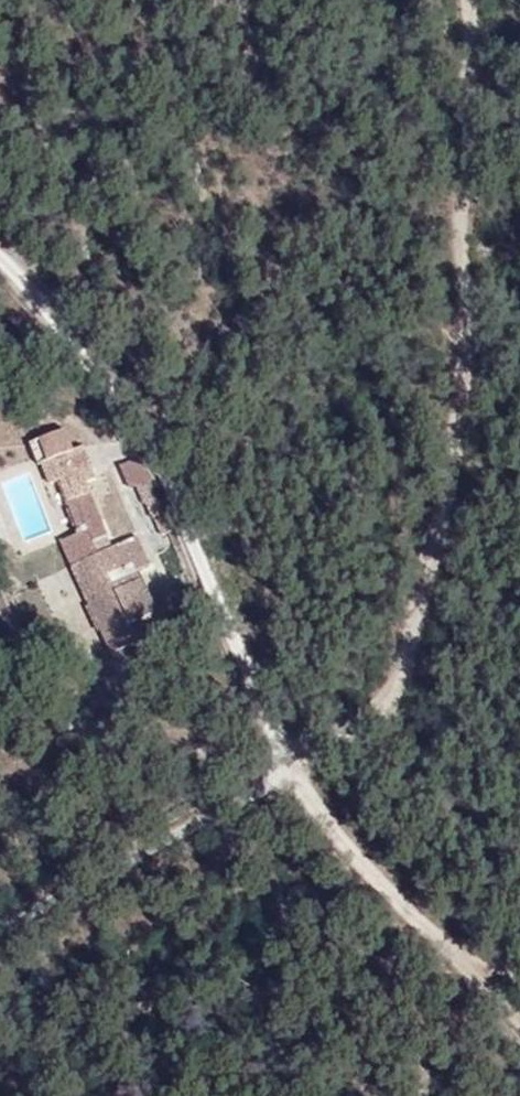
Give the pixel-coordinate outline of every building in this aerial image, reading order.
[(53,477),(45,455),(19,464),(27,486),(53,477)] [(142,645),(129,603),(142,597),(130,562),(105,571),(82,510),(87,507),(72,470),(53,477),(27,486),(36,512),(44,508),(62,559),(72,584),(55,590),(68,626),(75,627),(86,663),(127,650),(142,645)] [(146,542),(120,486),(101,494),(111,518),(117,515),(135,548),(136,547),(145,542),(146,542)] [(153,559),(145,542),(136,547),(143,564),(153,559)] [(72,584),(62,559),(46,565),(55,590),(72,584)] [(92,683),(134,670),(127,650),(86,663),(92,683)]
